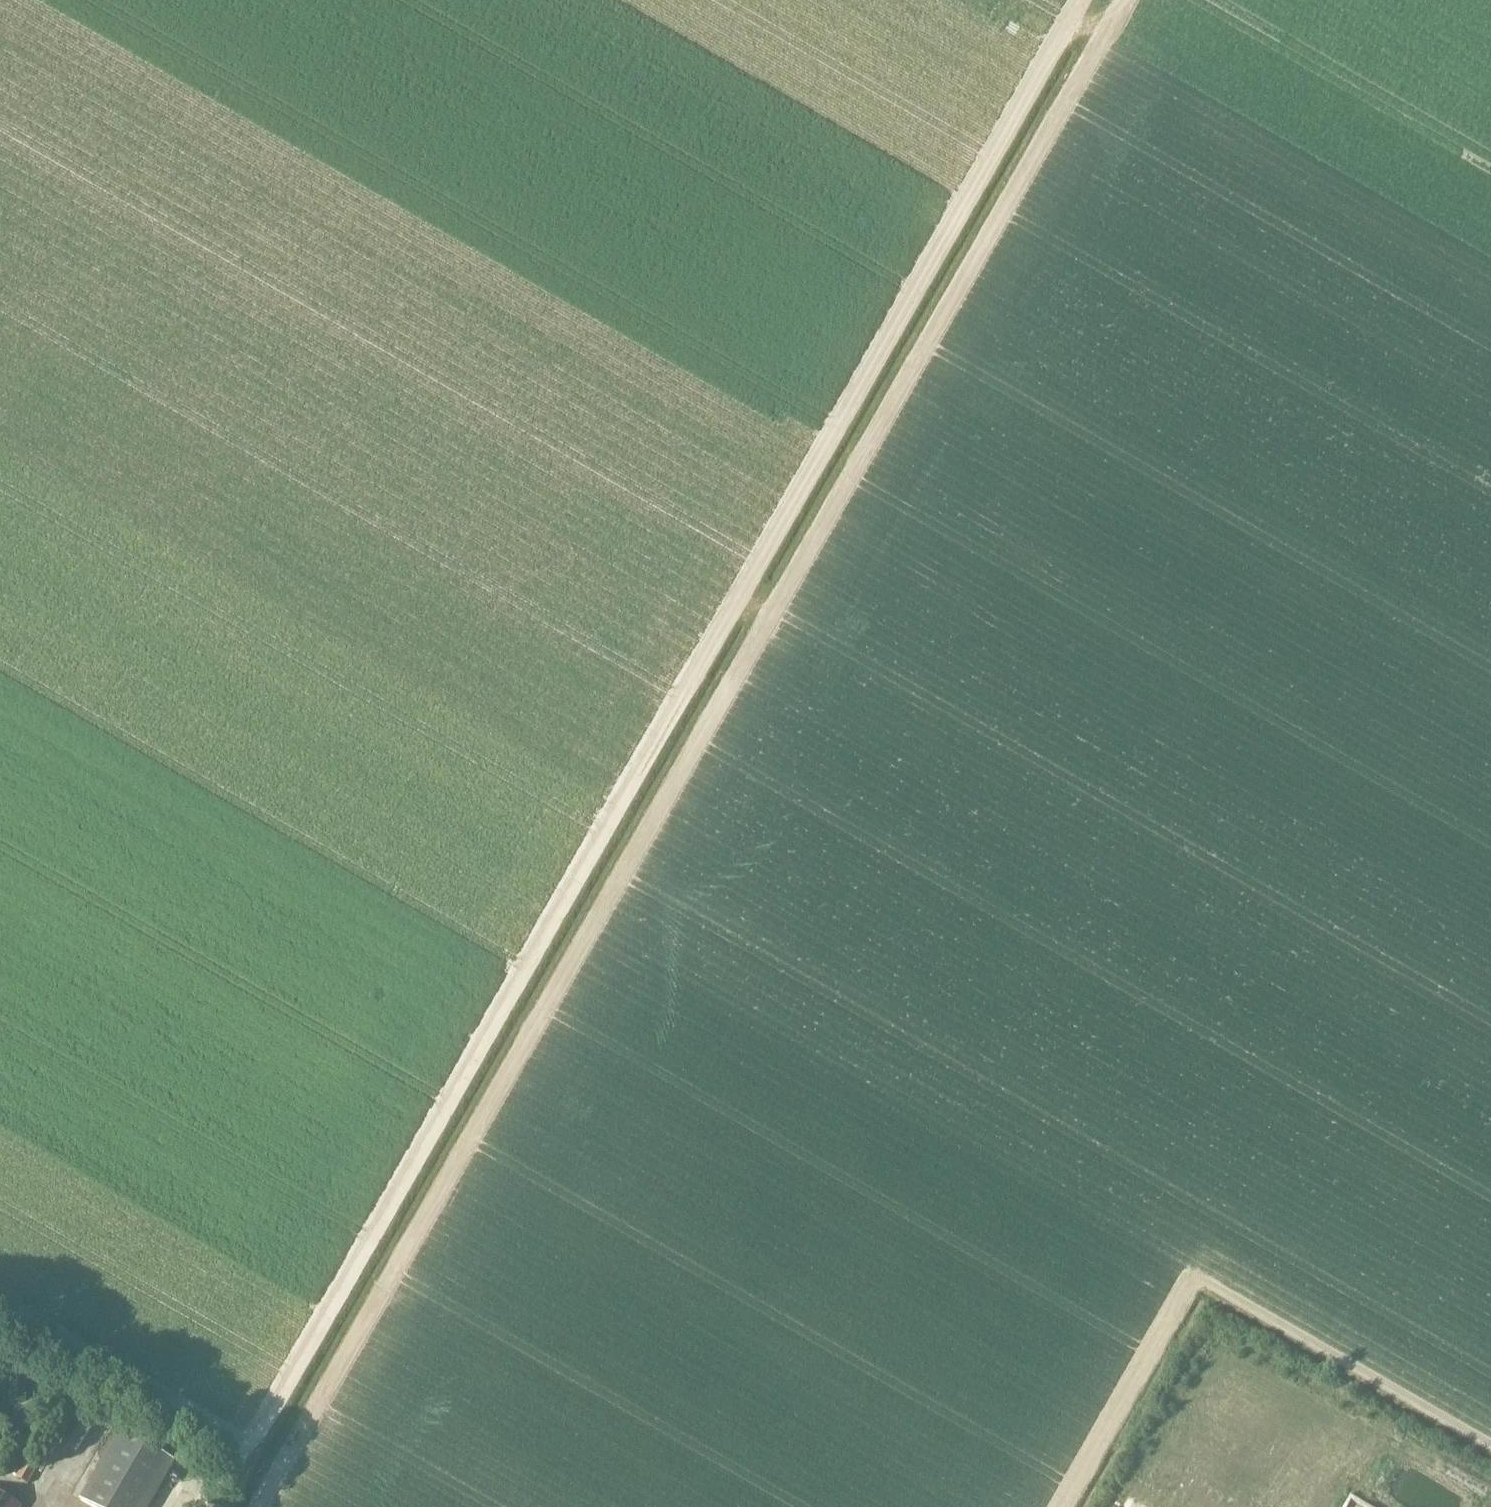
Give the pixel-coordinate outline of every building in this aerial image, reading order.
[(80,1499),(94,1506),(147,1506),(174,1461),(120,1430),(80,1499)] [(24,1484),(35,1468),(25,1462),(15,1477),(24,1484)] [(20,1505),(0,1494),(0,1506),(19,1506),(20,1505)]
